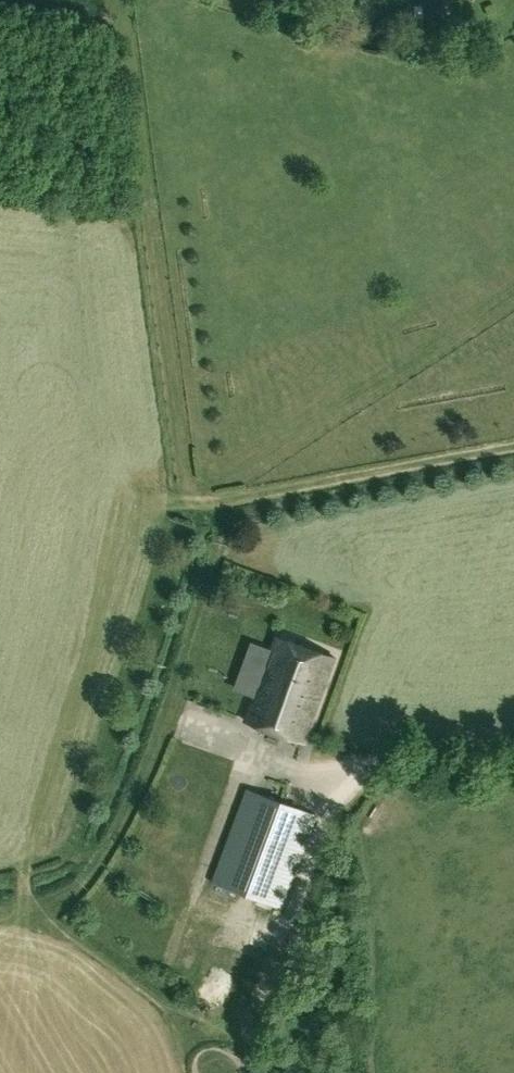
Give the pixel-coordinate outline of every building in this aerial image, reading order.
[(421,5),(422,18),(442,17),(441,4),(421,5)] [(336,658),(277,636),(246,720),(306,742),(336,658)] [(283,909),(319,814),(247,787),(212,882),(283,909)]
